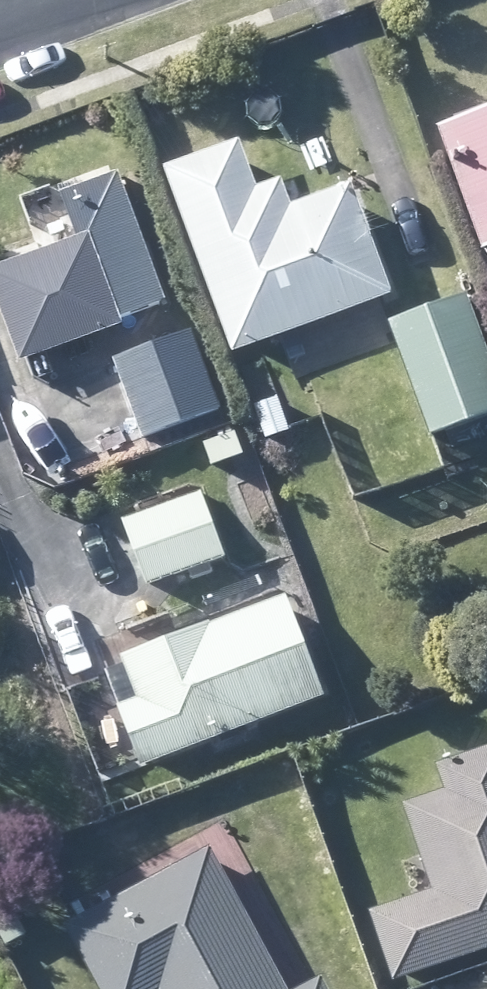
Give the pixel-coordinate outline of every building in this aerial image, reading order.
[(482,247),(486,245),(486,108),(437,126),(482,247)] [(319,194),(297,202),(291,204),(281,175),(257,185),(239,137),(163,167),(231,350),(392,291),(352,181),(319,194)] [(166,299),(118,168),(89,179),(81,182),(59,189),(76,235),(42,248),(0,262),(0,307),(19,361),(123,322),(121,316),(166,299)] [(486,413),(486,356),(465,294),(400,317),(390,321),(430,432),(445,427),(486,413)] [(113,356),(142,435),(148,451),(175,441),(169,425),(220,406),(190,327),(113,356)] [(146,584),(173,574),(224,556),(200,492),(131,517),(123,520),(146,584)] [(140,765),(327,693),(286,590),(166,636),(121,655),(136,695),(120,702),(116,703),(140,765)] [(436,761),(445,786),(402,800),(419,853),(431,887),(411,894),(368,908),(393,979),(486,947),(486,744),(436,761)] [(209,843),(74,917),(65,923),(100,988),(289,988),(209,843)] [(311,978),(292,988),(329,988),(321,974),(311,978)]
